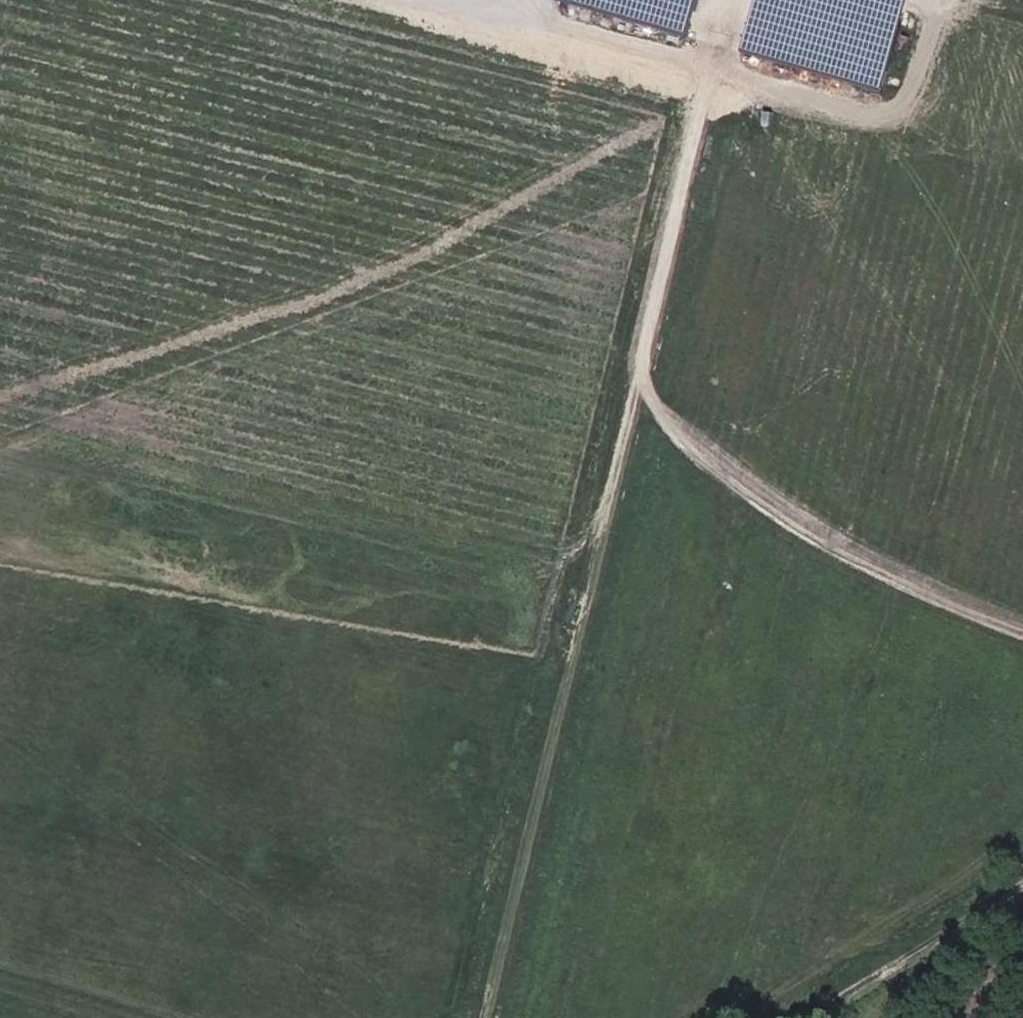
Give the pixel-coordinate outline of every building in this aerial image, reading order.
[(694,0),(553,0),(553,1),(685,36),(694,0)] [(900,23),(812,0),(753,0),(740,50),(883,88),(900,23)]
